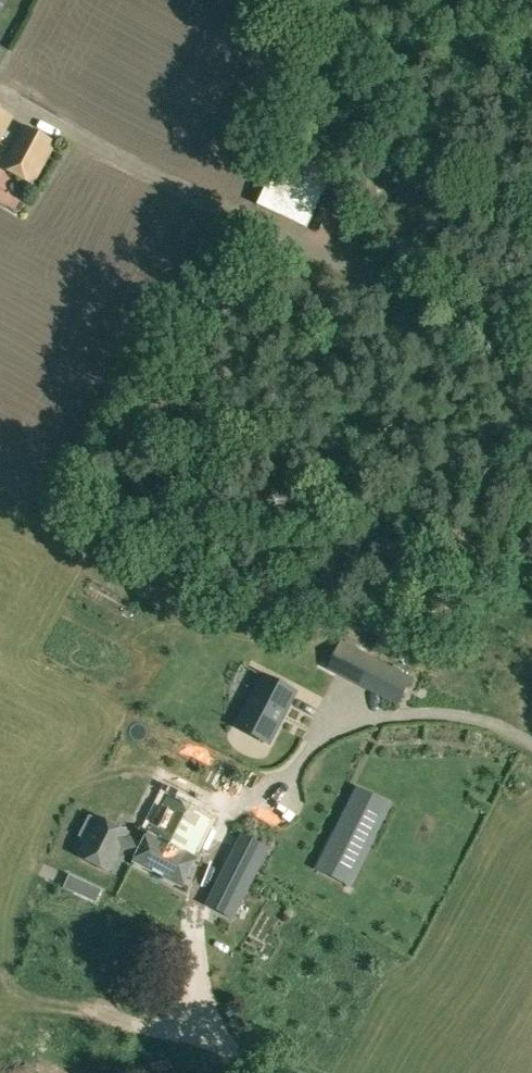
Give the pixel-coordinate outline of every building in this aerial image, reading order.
[(14,116),(0,108),(0,140),(14,116)] [(34,185),(57,142),(23,124),(0,166),(34,185)] [(257,205),(307,229),(334,173),(283,150),(257,205)] [(442,201),(439,171),(396,176),(400,206),(442,201)] [(360,681),(372,658),(341,642),(329,665),(360,681)] [(397,671),(372,658),(360,681),(398,701),(410,678),(397,671)] [(295,692),(263,675),(237,726),(269,743),(295,692)] [(373,793),(343,776),(305,848),(336,865),(373,793)] [(132,862),(182,887),(196,859),(192,857),(211,819),(166,796),(149,832),(147,831),(141,842),(128,836),(130,831),(98,816),(97,819),(89,815),(78,836),(86,840),(79,855),(109,870),(120,849),(135,856),(132,862)] [(254,876),(231,864),(217,892),(240,904),(254,876)] [(84,896),(96,902),(101,890),(89,885),(84,896)] [(130,1004),(148,1012),(158,989),(141,981),(130,1004)]
